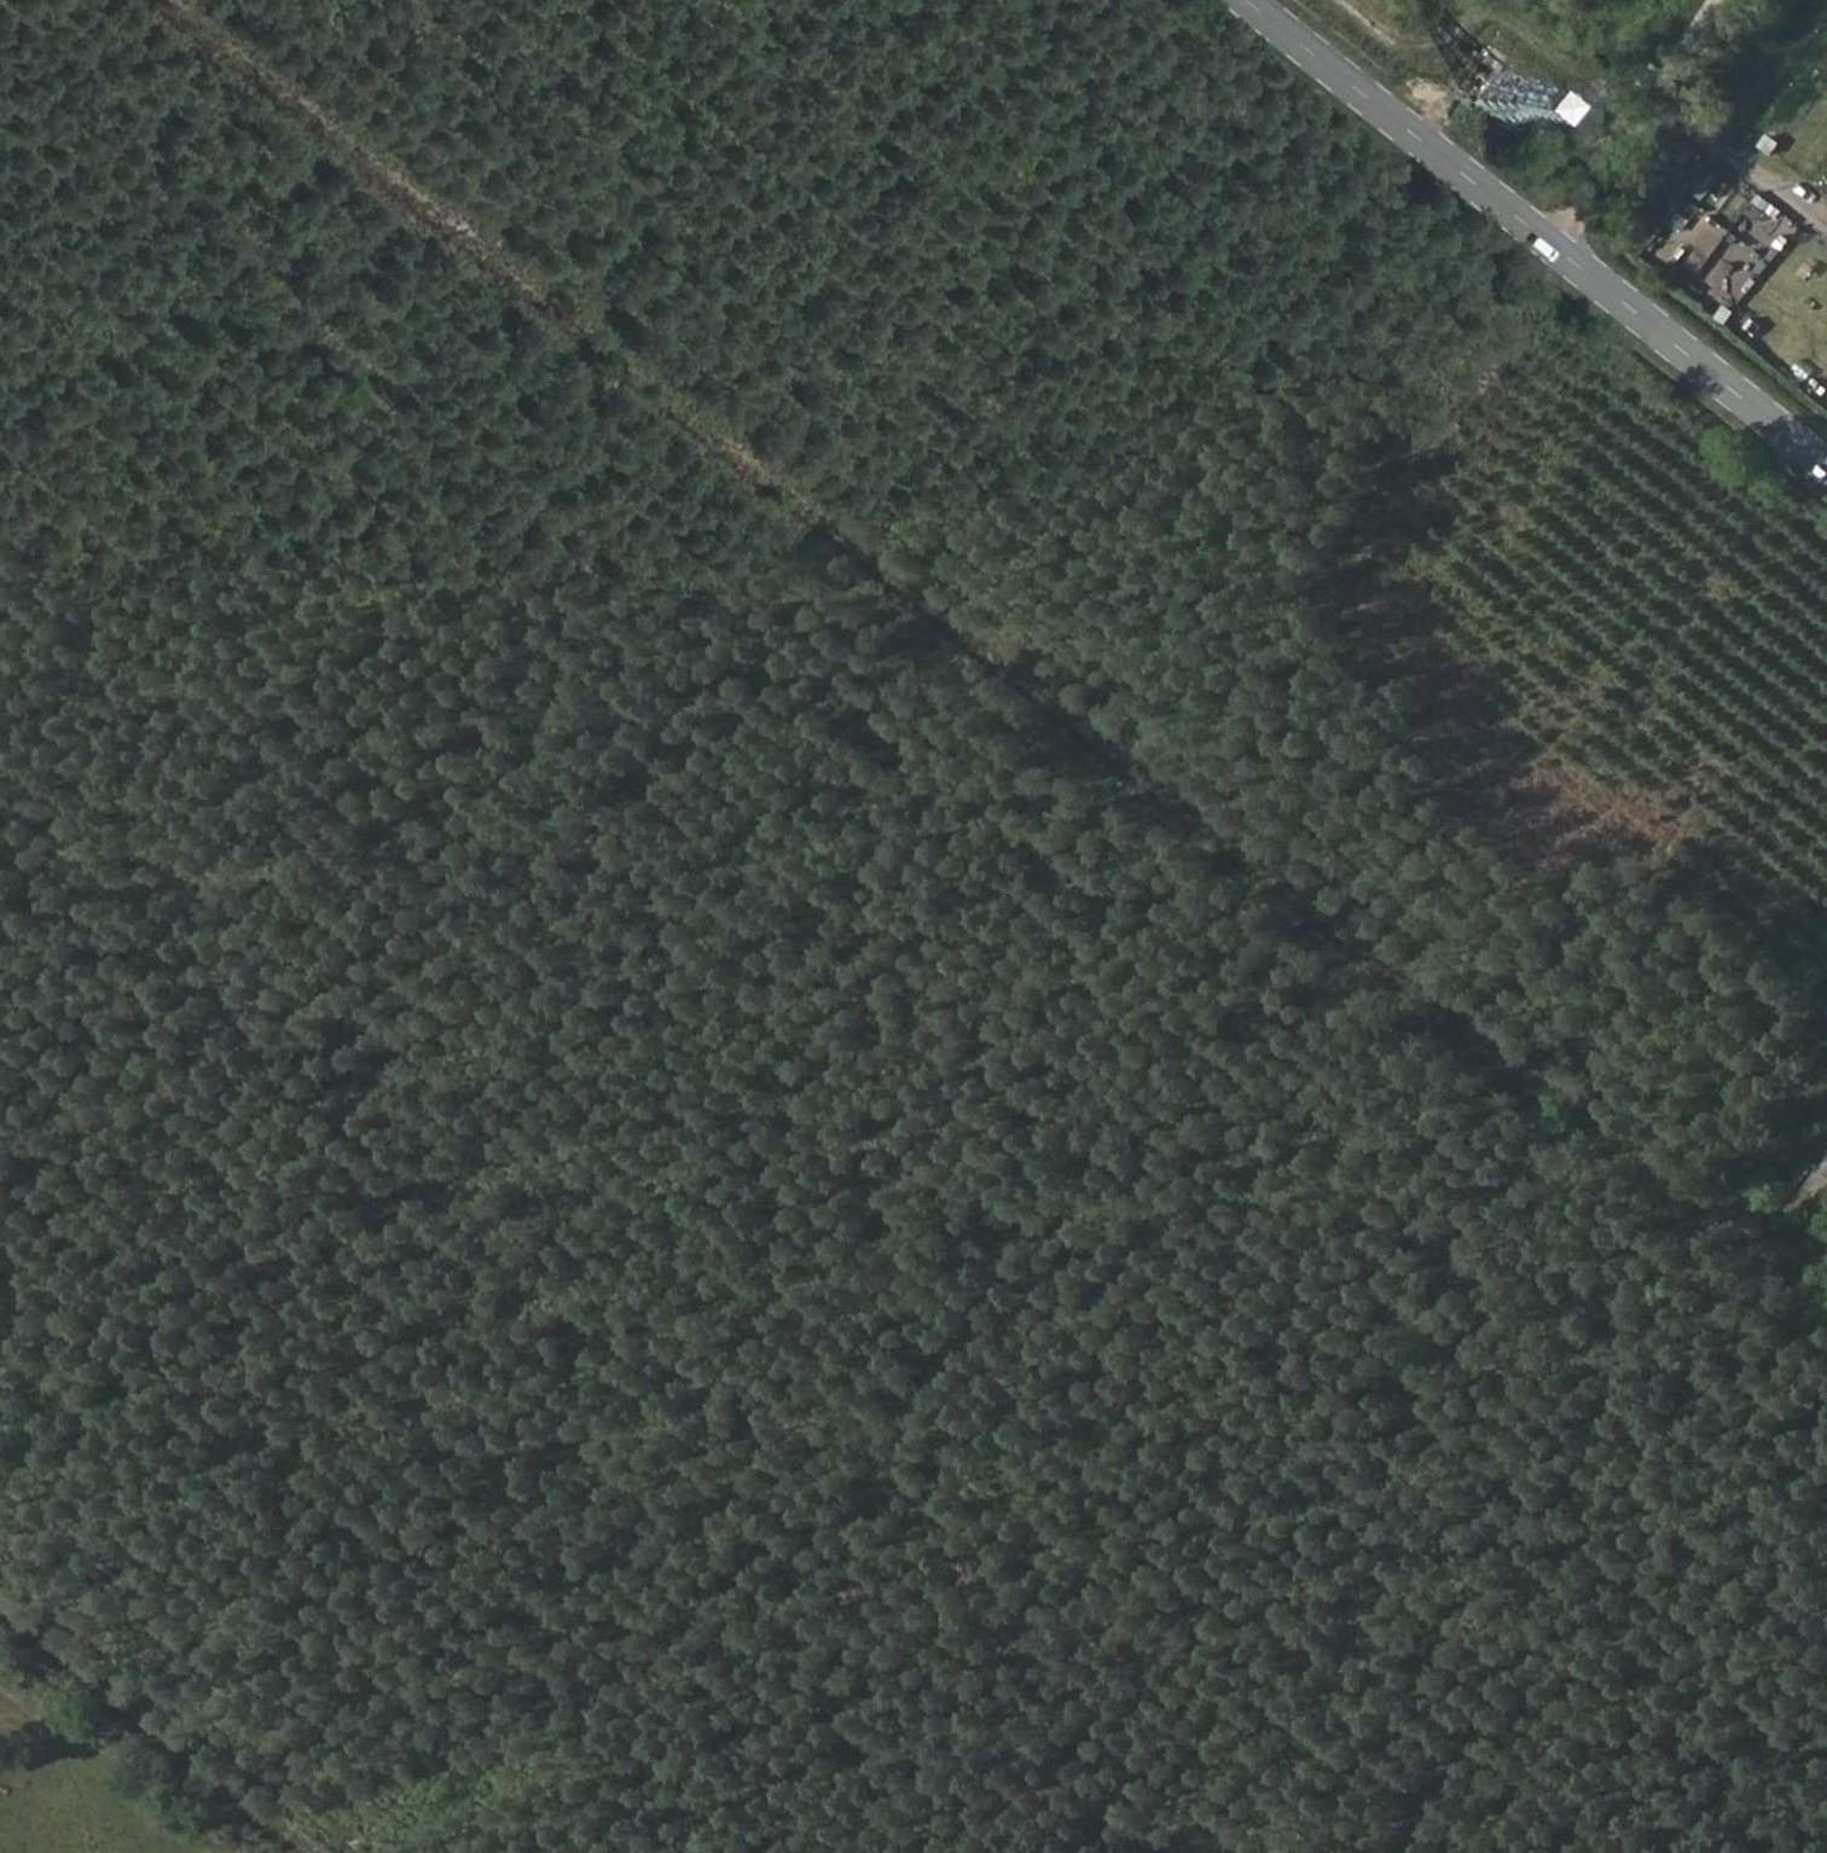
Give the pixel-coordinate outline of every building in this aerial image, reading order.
[(1817,1175),(1826,1182),(1826,1160),(1817,1175)]
